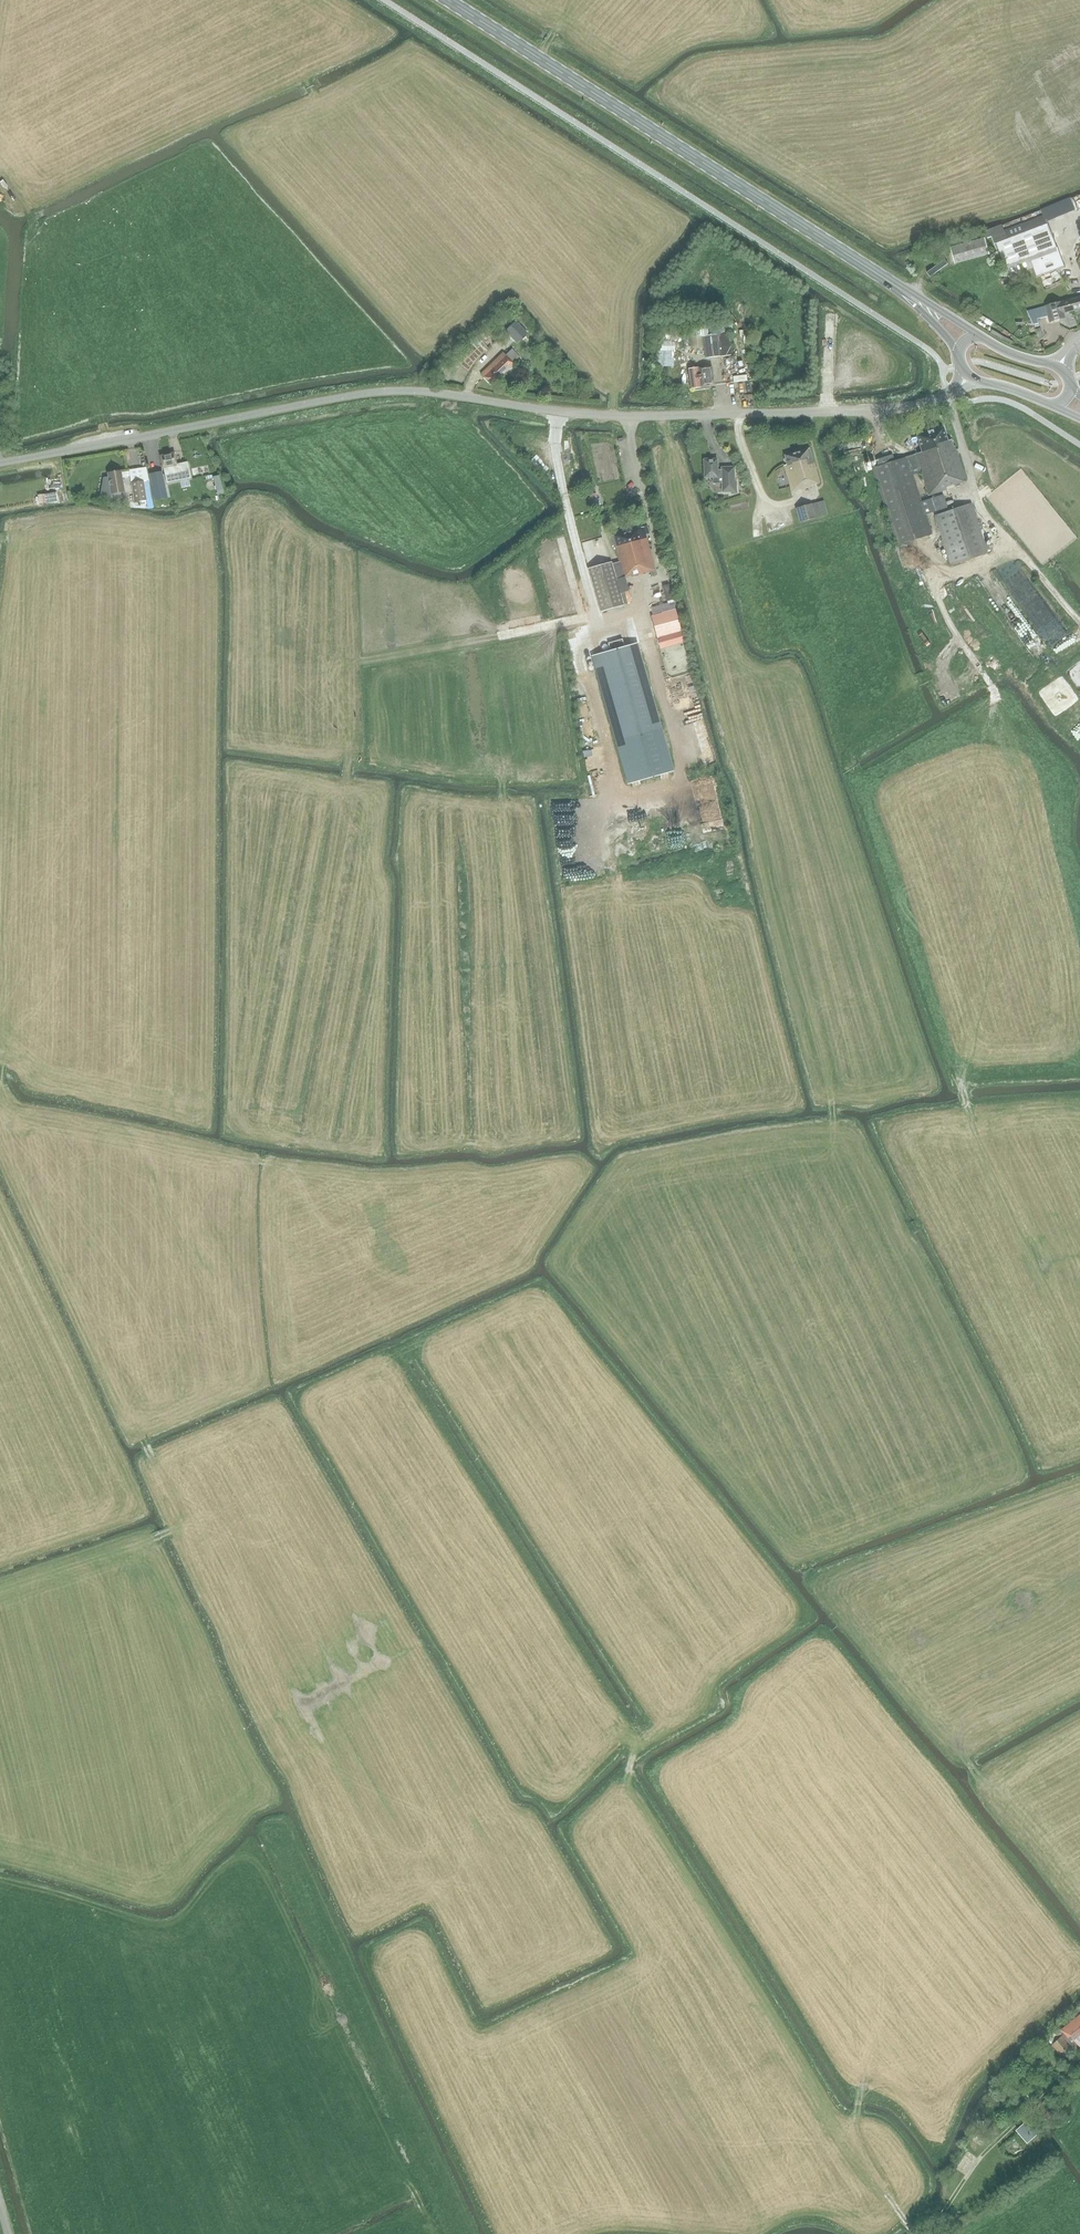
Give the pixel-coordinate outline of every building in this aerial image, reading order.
[(1050,231),(1048,232),(1042,217),(991,236),(997,252),(999,251),(1008,276),(1019,273),(1022,281),(1026,280),(1023,271),(1060,257),(1053,238),(1050,231)] [(954,263),(989,254),(985,238),(950,247),(954,263)] [(1079,309),(1079,297),(1061,302),(1061,303),(1055,304),(1046,306),(1028,312),(1032,321),(1048,316),(1050,322),(1065,318),(1064,313),(1079,309)] [(517,342),(526,333),(515,321),(505,331),(517,342)] [(718,333),(717,328),(702,330),(702,332),(696,333),(698,349),(704,349),(705,358),(731,354),(728,332),(718,333)] [(660,342),(671,342),(671,331),(660,331),(660,342)] [(511,349),(505,355),(503,352),(480,374),(491,384),(519,356),(511,349)] [(714,386),(712,369),(711,365),(688,369),(689,375),(691,389),(714,386)] [(731,401),(732,406),(754,404),(753,398),(731,401)] [(915,454),(906,457),(872,468),(897,545),(931,534),(911,471),(919,468),(928,495),(955,487),(954,485),(965,481),(954,446),(952,446),(950,439),(947,441),(942,427),(916,436),(921,452),(915,454)] [(810,485),(818,483),(809,448),(784,455),(786,465),(784,465),(791,492),(810,487),(810,485)] [(165,478),(181,474),(181,472),(178,472),(174,453),(160,455),(165,478)] [(721,467),(721,470),(717,470),(716,459),(703,459),(703,478),(712,477),(712,483),(721,483),(721,492),(730,492),(731,494),(737,493),(737,481),(735,481),(734,466),(721,467)] [(124,491),(120,471),(107,473),(108,478),(104,478),(101,491),(111,492),(111,493),(112,499),(119,498),(124,497),(123,491),(124,491)] [(149,474),(155,500),(167,498),(162,471),(149,474)] [(224,494),(219,476),(213,478),(218,496),(224,494)] [(49,481),(50,488),(65,486),(64,479),(49,481)] [(150,499),(147,479),(130,482),(133,501),(150,499)] [(44,495),(45,502),(45,503),(46,503),(51,502),(58,501),(56,492),(44,494),(44,495)] [(20,504),(41,500),(40,493),(19,497),(20,504)] [(600,508),(596,496),(590,497),(594,509),(600,508)] [(935,510),(932,498),(922,501),(926,513),(935,510)] [(818,502),(811,504),(795,508),(799,522),(815,518),(815,517),(822,515),(818,502)] [(950,565),(987,553),(971,503),(934,516),(950,565)] [(649,533),(647,526),(611,536),(619,562),(611,564),(611,562),(588,568),(600,612),(623,605),(621,599),(626,597),(623,585),(617,586),(615,579),(631,574),(632,576),(650,571),(651,576),(657,575),(655,570),(645,534),(649,533)] [(672,600),(668,584),(662,586),(666,601),(667,601),(672,600)] [(675,609),(672,600),(667,601),(667,604),(651,608),(653,615),(671,610),(675,609)] [(650,616),(656,638),(681,631),(675,609),(671,610),(650,616)] [(610,651),(592,656),(628,784),(671,771),(634,644),(624,647),(622,639),(608,643),(610,651)] [(1079,2043),(1079,2015),(1060,2031),(1063,2034),(1052,2043),(1064,2057),(1079,2044),(1079,2043)] [(1046,2099),(1036,2108),(1045,2117),(1055,2108),(1046,2099)] [(988,2129),(989,2121),(977,2120),(976,2128),(988,2129)] [(1025,2122),(1018,2128),(1029,2141),(1036,2134),(1025,2122)] [(953,2219),(957,2222),(964,2214),(961,2211),(953,2219)]
